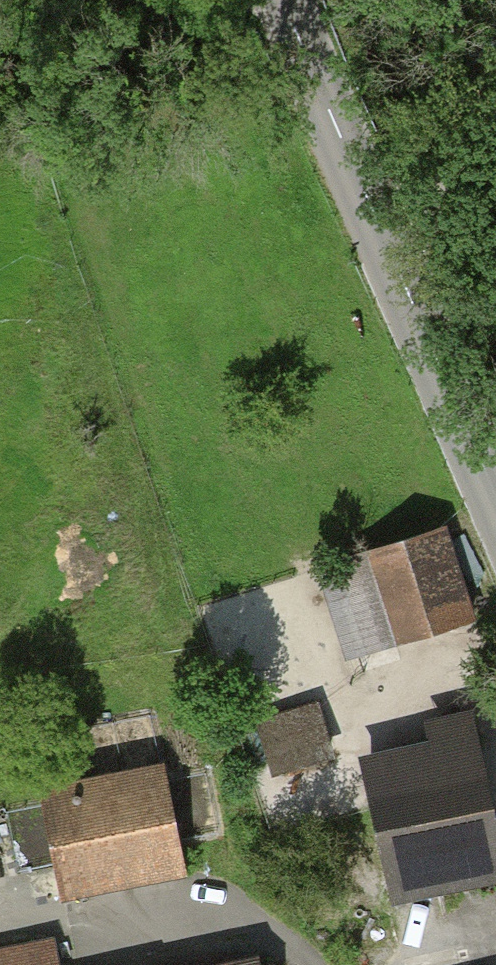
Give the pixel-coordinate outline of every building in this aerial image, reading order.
[(471,618),(442,529),(330,564),(359,654),(471,618)] [(329,747),(316,706),(259,724),(271,765),(329,747)] [(367,781),(389,878),(495,854),(495,824),(472,716),(435,724),(444,764),(367,781)] [(165,772),(45,796),(65,892),(184,869),(165,772)] [(46,942),(0,951),(0,964),(50,964),(46,942)]
